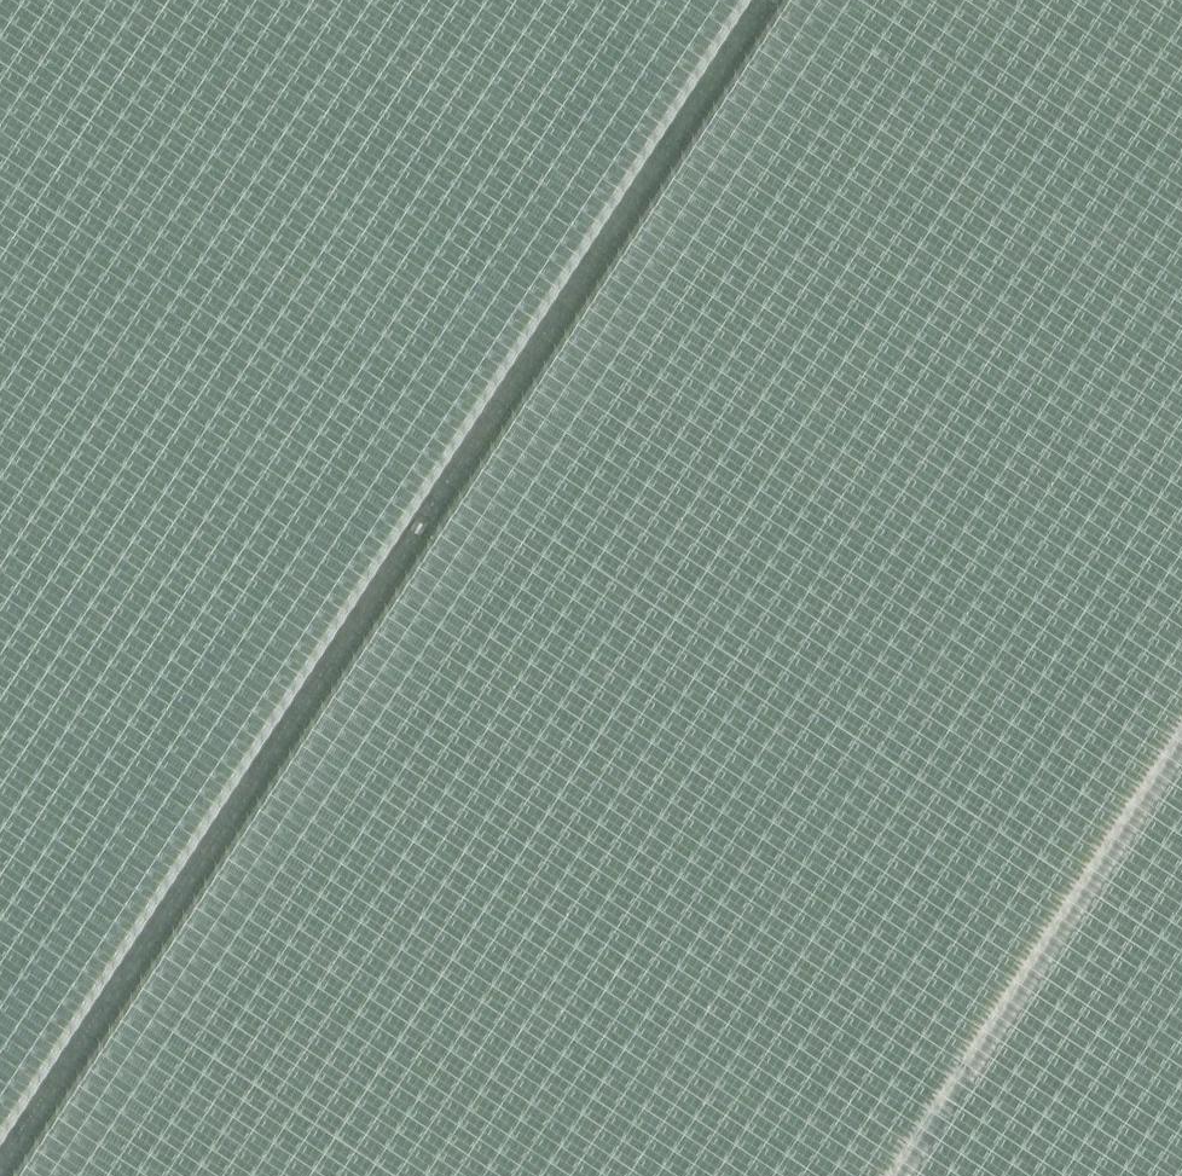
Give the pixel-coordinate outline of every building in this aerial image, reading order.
[(783,0),(0,0),(0,1175),(12,1175),(783,0)] [(12,1175),(1181,1175),(1181,0),(783,0),(12,1175)]
